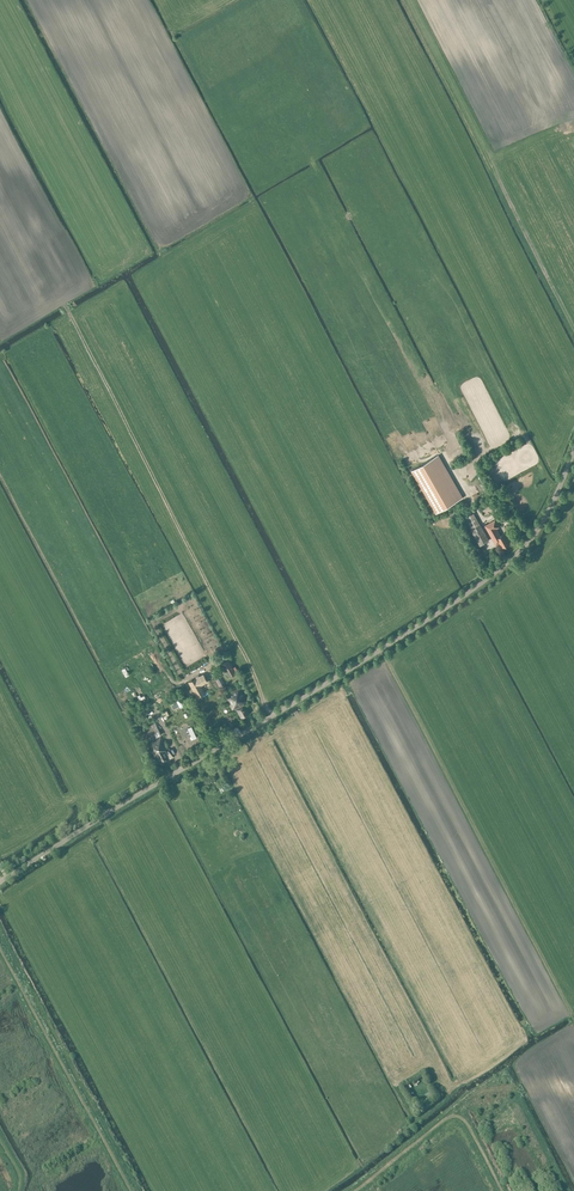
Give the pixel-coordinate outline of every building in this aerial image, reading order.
[(414,470),(438,513),(464,499),(440,456),(414,470)] [(465,516),(481,545),(489,541),(473,512),(465,516)] [(502,547),(510,543),(506,535),(501,538),(496,530),(500,528),(495,520),(485,525),(488,531),(490,530),(493,536),(491,537),(494,542),(495,541),(497,544),(499,542),(502,547)] [(236,673),(228,660),(221,664),(229,677),(236,673)] [(224,684),(219,675),(215,677),(220,686),(224,684)] [(204,680),(191,687),(198,699),(204,696),(201,690),(207,687),(204,680)] [(240,706),(246,703),(239,688),(225,695),(232,709),(237,707),(238,709),(237,710),(241,717),(249,714),(245,706),(241,708),(240,706)] [(141,730),(137,721),(132,724),(136,733),(137,732),(143,744),(161,734),(155,723),(141,730)] [(165,753),(169,751),(161,737),(147,745),(155,758),(158,757),(161,764),(169,760),(165,753)]
